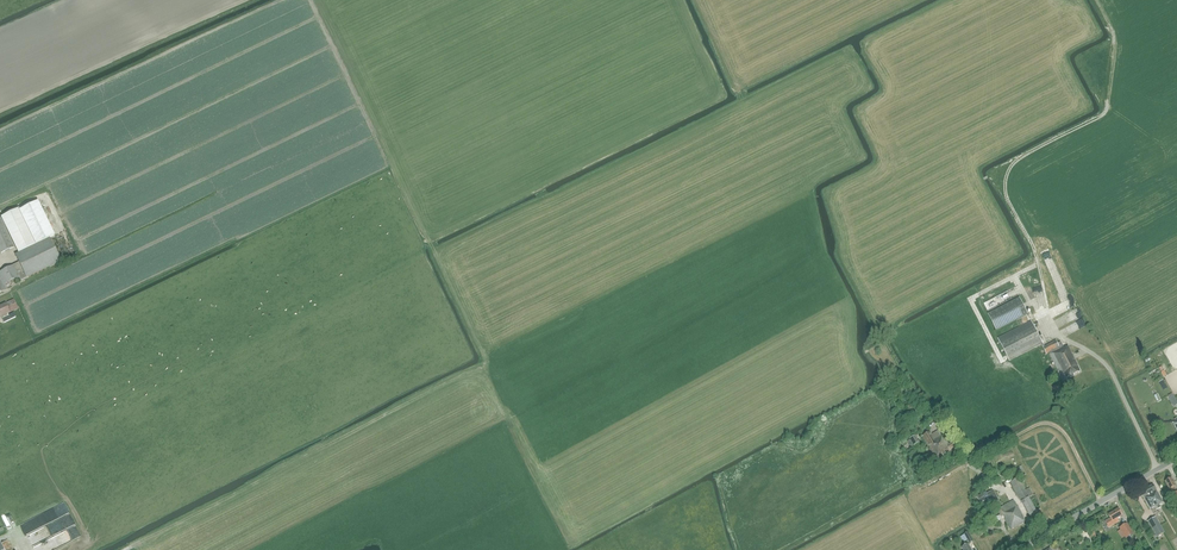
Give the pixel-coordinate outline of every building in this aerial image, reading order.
[(19,210),(3,219),(19,253),(50,238),(54,236),(38,201),(19,210)] [(14,247),(1,218),(0,218),(0,252),(1,253),(14,247)] [(19,262),(13,265),(19,277),(21,281),(26,278),(61,261),(50,238),(19,253),(15,255),(19,262)] [(0,272),(0,276),(4,284),(10,281),(14,280),(19,277),(13,265),(0,272)] [(7,290),(8,290),(7,288),(12,285),(10,281),(4,284),(0,276),(0,294),(7,290)] [(1060,293),(1057,295),(1059,299),(1066,297),(1059,279),(1050,283),(1054,292),(1059,290),(1060,293)] [(1028,314),(1023,304),(1019,298),(988,314),(996,331),(1028,314)] [(13,311),(18,308),(14,299),(0,305),(0,317),(1,316),(8,313),(13,311)] [(1071,307),(1069,299),(1059,301),(1060,306),(1054,308),(1055,311),(1071,307)] [(1074,307),(1064,313),(1069,322),(1080,316),(1074,307)] [(14,313),(9,315),(2,319),(4,323),(16,317),(14,313)] [(1080,319),(1060,327),(1063,334),(1083,327),(1080,319)] [(1044,347),(1035,327),(1031,321),(998,338),(1009,361),(1041,345),(1046,354),(1049,353),(1062,381),(1081,372),(1076,361),(1069,346),(1064,349),(1061,342),(1057,344),(1056,341),(1044,347)] [(932,434),(931,431),(922,436),(936,460),(956,449),(952,442),(949,443),(946,438),(943,439),(941,435),(938,430),(932,434)] [(916,436),(910,439),(910,440),(913,445),(914,446),(920,442),(917,439),(919,438),(918,435),(916,436)] [(1026,474),(1022,465),(1018,468),(1022,476),(1026,474)] [(1019,478),(1011,483),(1030,517),(1037,513),(1029,499),(1034,496),(1030,487),(1026,490),(1019,478)] [(1165,482),(1169,490),(1170,490),(1171,491),(1167,494),(1169,497),(1170,496),(1176,508),(1176,491),(1175,487),(1176,486),(1172,478),(1165,482)] [(1146,488),(1158,508),(1160,507),(1159,505),(1163,503),(1153,484),(1146,488)] [(1156,509),(1158,508),(1146,488),(1140,491),(1151,509),(1155,507),(1156,509)] [(986,491),(977,496),(984,509),(993,504),(992,503),(998,499),(993,489),(987,493),(986,491)] [(1014,500),(997,509),(1000,515),(1002,519),(1003,521),(1005,519),(1006,519),(1011,529),(1026,521),(1014,500)] [(46,518),(60,512),(57,506),(35,516),(37,521),(36,521),(37,524),(47,519),(46,518)] [(1117,519),(1122,516),(1118,509),(1108,515),(1110,518),(1108,519),(1105,521),(1109,528),(1119,522),(1117,519)] [(1157,537),(1165,532),(1156,517),(1147,522),(1157,537)] [(71,541),(66,528),(68,527),(64,519),(20,538),(25,549),(41,542),(45,549),(51,549),(71,541)] [(1128,524),(1120,528),(1121,530),(1125,537),(1126,539),(1133,534),(1128,524)] [(976,533),(979,538),(986,534),(983,529),(976,533)] [(964,535),(966,538),(969,544),(973,541),(969,532),(964,535)]
